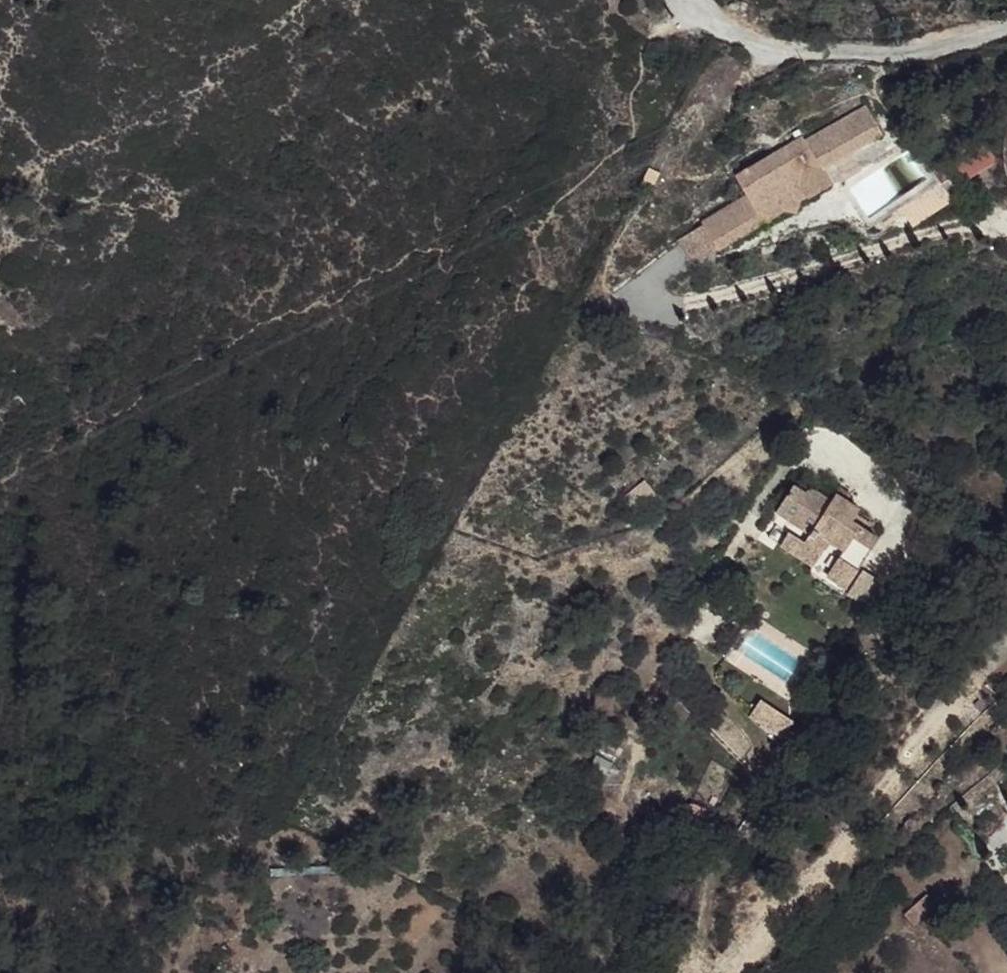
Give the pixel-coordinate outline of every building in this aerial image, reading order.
[(789,136),(720,172),(732,193),(688,217),(704,244),(748,224),(740,212),(753,206),(759,218),(769,213),(784,216),(787,206),(818,191),(811,174),(874,142),(857,110),(794,143),(789,136)] [(753,206),(740,212),(748,224),(759,218),(753,206)] [(704,244),(688,217),(661,230),(675,259),(704,244)] [(787,485),(776,477),(763,502),(773,509),(765,519),(758,515),(751,528),(797,556),(794,564),(825,581),(860,521),(835,507),(841,498),(818,482),(814,493),(792,477),(787,485)] [(621,498),(632,513),(655,496),(644,481),(621,498)] [(759,699),(746,719),(781,742),(794,722),(759,699)]
